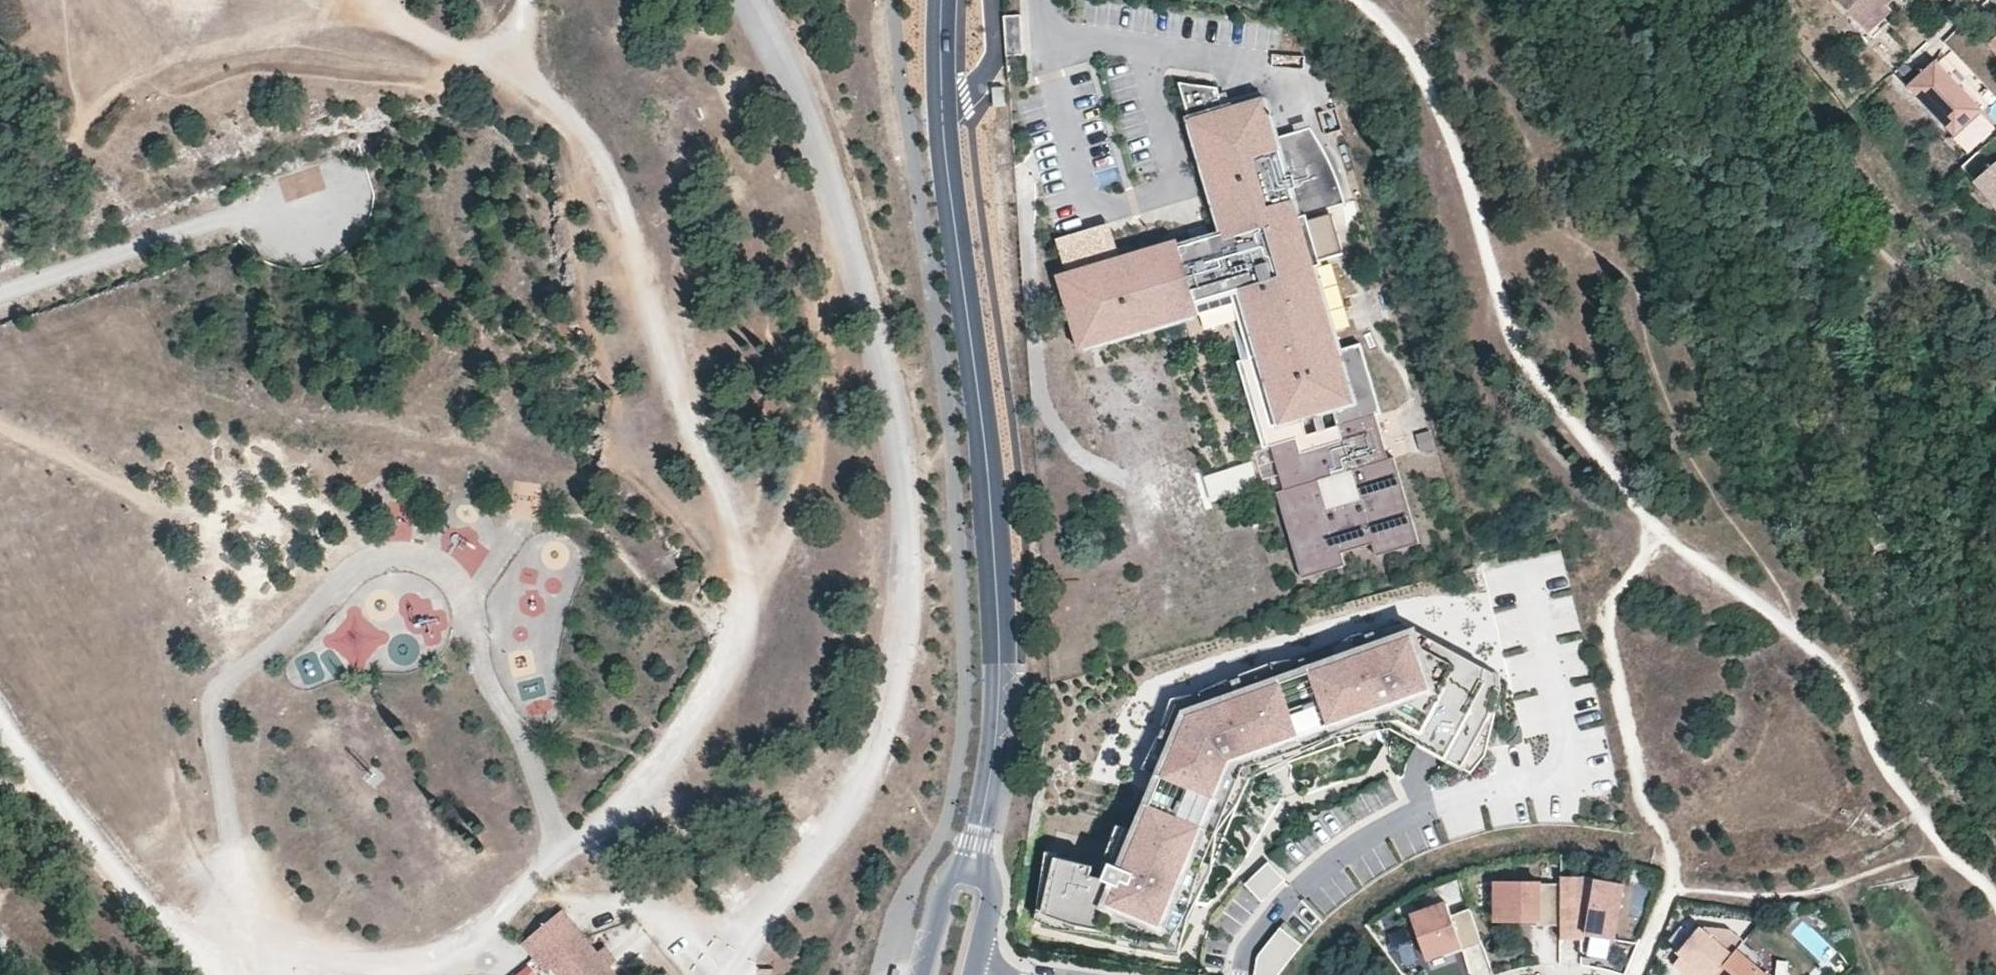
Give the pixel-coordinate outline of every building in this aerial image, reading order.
[(1864,27),(1887,5),(1892,0),(1838,0),(1864,27)] [(1887,5),(1864,27),(1874,38),(1890,23),(1885,18),(1893,10),(1887,5)] [(1982,110),(1937,63),(1911,87),(1956,135),(1982,110)] [(1301,212),(1300,207),(1339,195),(1336,184),(1332,170),(1327,155),(1319,139),(1311,127),(1303,120),(1269,130),(1257,90),(1216,102),(1210,81),(1172,76),(1218,226),(1173,240),(1174,245),(1073,276),(1092,338),(1148,321),(1144,309),(1226,284),(1245,350),(1234,354),(1260,440),(1267,437),(1281,482),(1273,484),(1300,570),(1342,557),(1338,545),(1369,536),(1373,548),(1415,535),(1389,449),(1382,451),(1369,407),(1376,404),(1354,335),(1338,340),(1333,342),(1328,325),(1318,328),(1308,294),(1308,259),(1315,257),(1301,212)] [(1974,183),(1975,184),(1995,208),(1995,164),(1974,183)] [(1345,236),(1335,203),(1301,212),(1312,246),(1345,236)] [(1073,276),(1174,245),(1173,240),(1171,233),(1070,264),(1052,269),(1075,343),(1092,338),(1073,276)] [(1328,324),(1308,259),(1308,294),(1318,328),(1328,324)] [(1148,321),(1229,296),(1226,284),(1144,309),(1148,321)] [(1201,473),(1209,500),(1259,485),(1251,458),(1201,473)] [(1500,675),(1406,624),(1351,637),(1335,648),(1338,655),(1398,634),(1501,690),(1500,675)] [(1486,756),(1501,690),(1398,634),(1338,655),(1308,665),(1184,710),(1157,774),(1133,831),(1115,823),(1098,868),(1057,858),(1042,921),(1164,950),(1186,900),(1197,905),(1251,777),(1274,769),(1271,756),(1279,754),(1289,763),(1380,731),(1388,713),(1397,717),(1394,731),(1472,773),(1486,756)] [(1184,710),(1308,665),(1306,658),(1273,664),(1174,699),(1145,769),(1157,774),(1184,710)] [(1394,731),(1397,717),(1388,713),(1380,731),(1389,728),(1394,731)] [(1289,763),(1279,754),(1271,756),(1274,769),(1289,763)] [(1042,921),(1057,858),(1052,856),(1037,920),(1042,921)] [(1613,941),(1623,883),(1597,879),(1596,887),(1583,885),(1583,876),(1560,876),(1560,883),(1561,925),(1561,940),(1583,940),(1583,931),(1583,927),(1589,927),(1588,931),(1588,936),(1613,941)] [(1561,925),(1560,883),(1496,884),(1497,917),(1541,916),(1541,925),(1561,925)] [(1177,954),(1197,905),(1186,900),(1164,950),(1177,954)] [(1483,944),(1470,909),(1451,916),(1447,904),(1412,916),(1427,959),(1462,946),(1464,950),(1483,944)] [(597,953),(561,909),(527,936),(550,966),(558,974),(615,974),(608,966),(597,953)] [(1302,945),(1281,927),(1260,954),(1257,958),(1255,974),(1280,974),(1288,963),(1302,945)] [(1743,943),(1729,932),(1698,929),(1679,952),(1682,955),(1675,963),(1689,974),(1714,974),(1743,943)] [(527,936),(522,941),(545,969),(550,966),(527,936)] [(1714,974),(1764,974),(1756,967),(1762,960),(1743,943),(1714,974)] [(608,966),(615,961),(604,947),(597,953),(608,966)]
